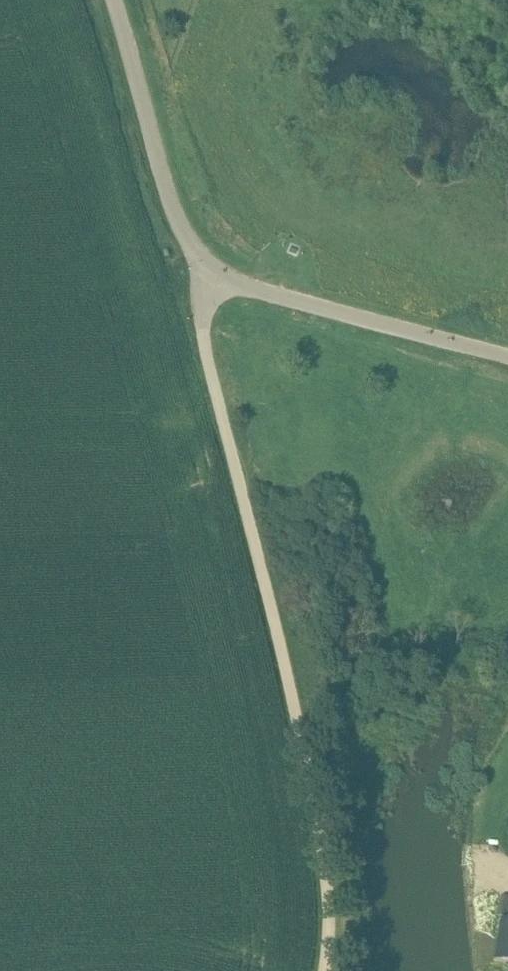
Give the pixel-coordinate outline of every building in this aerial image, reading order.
[(497,947),(495,959),(507,961),(507,949),(497,947)]
